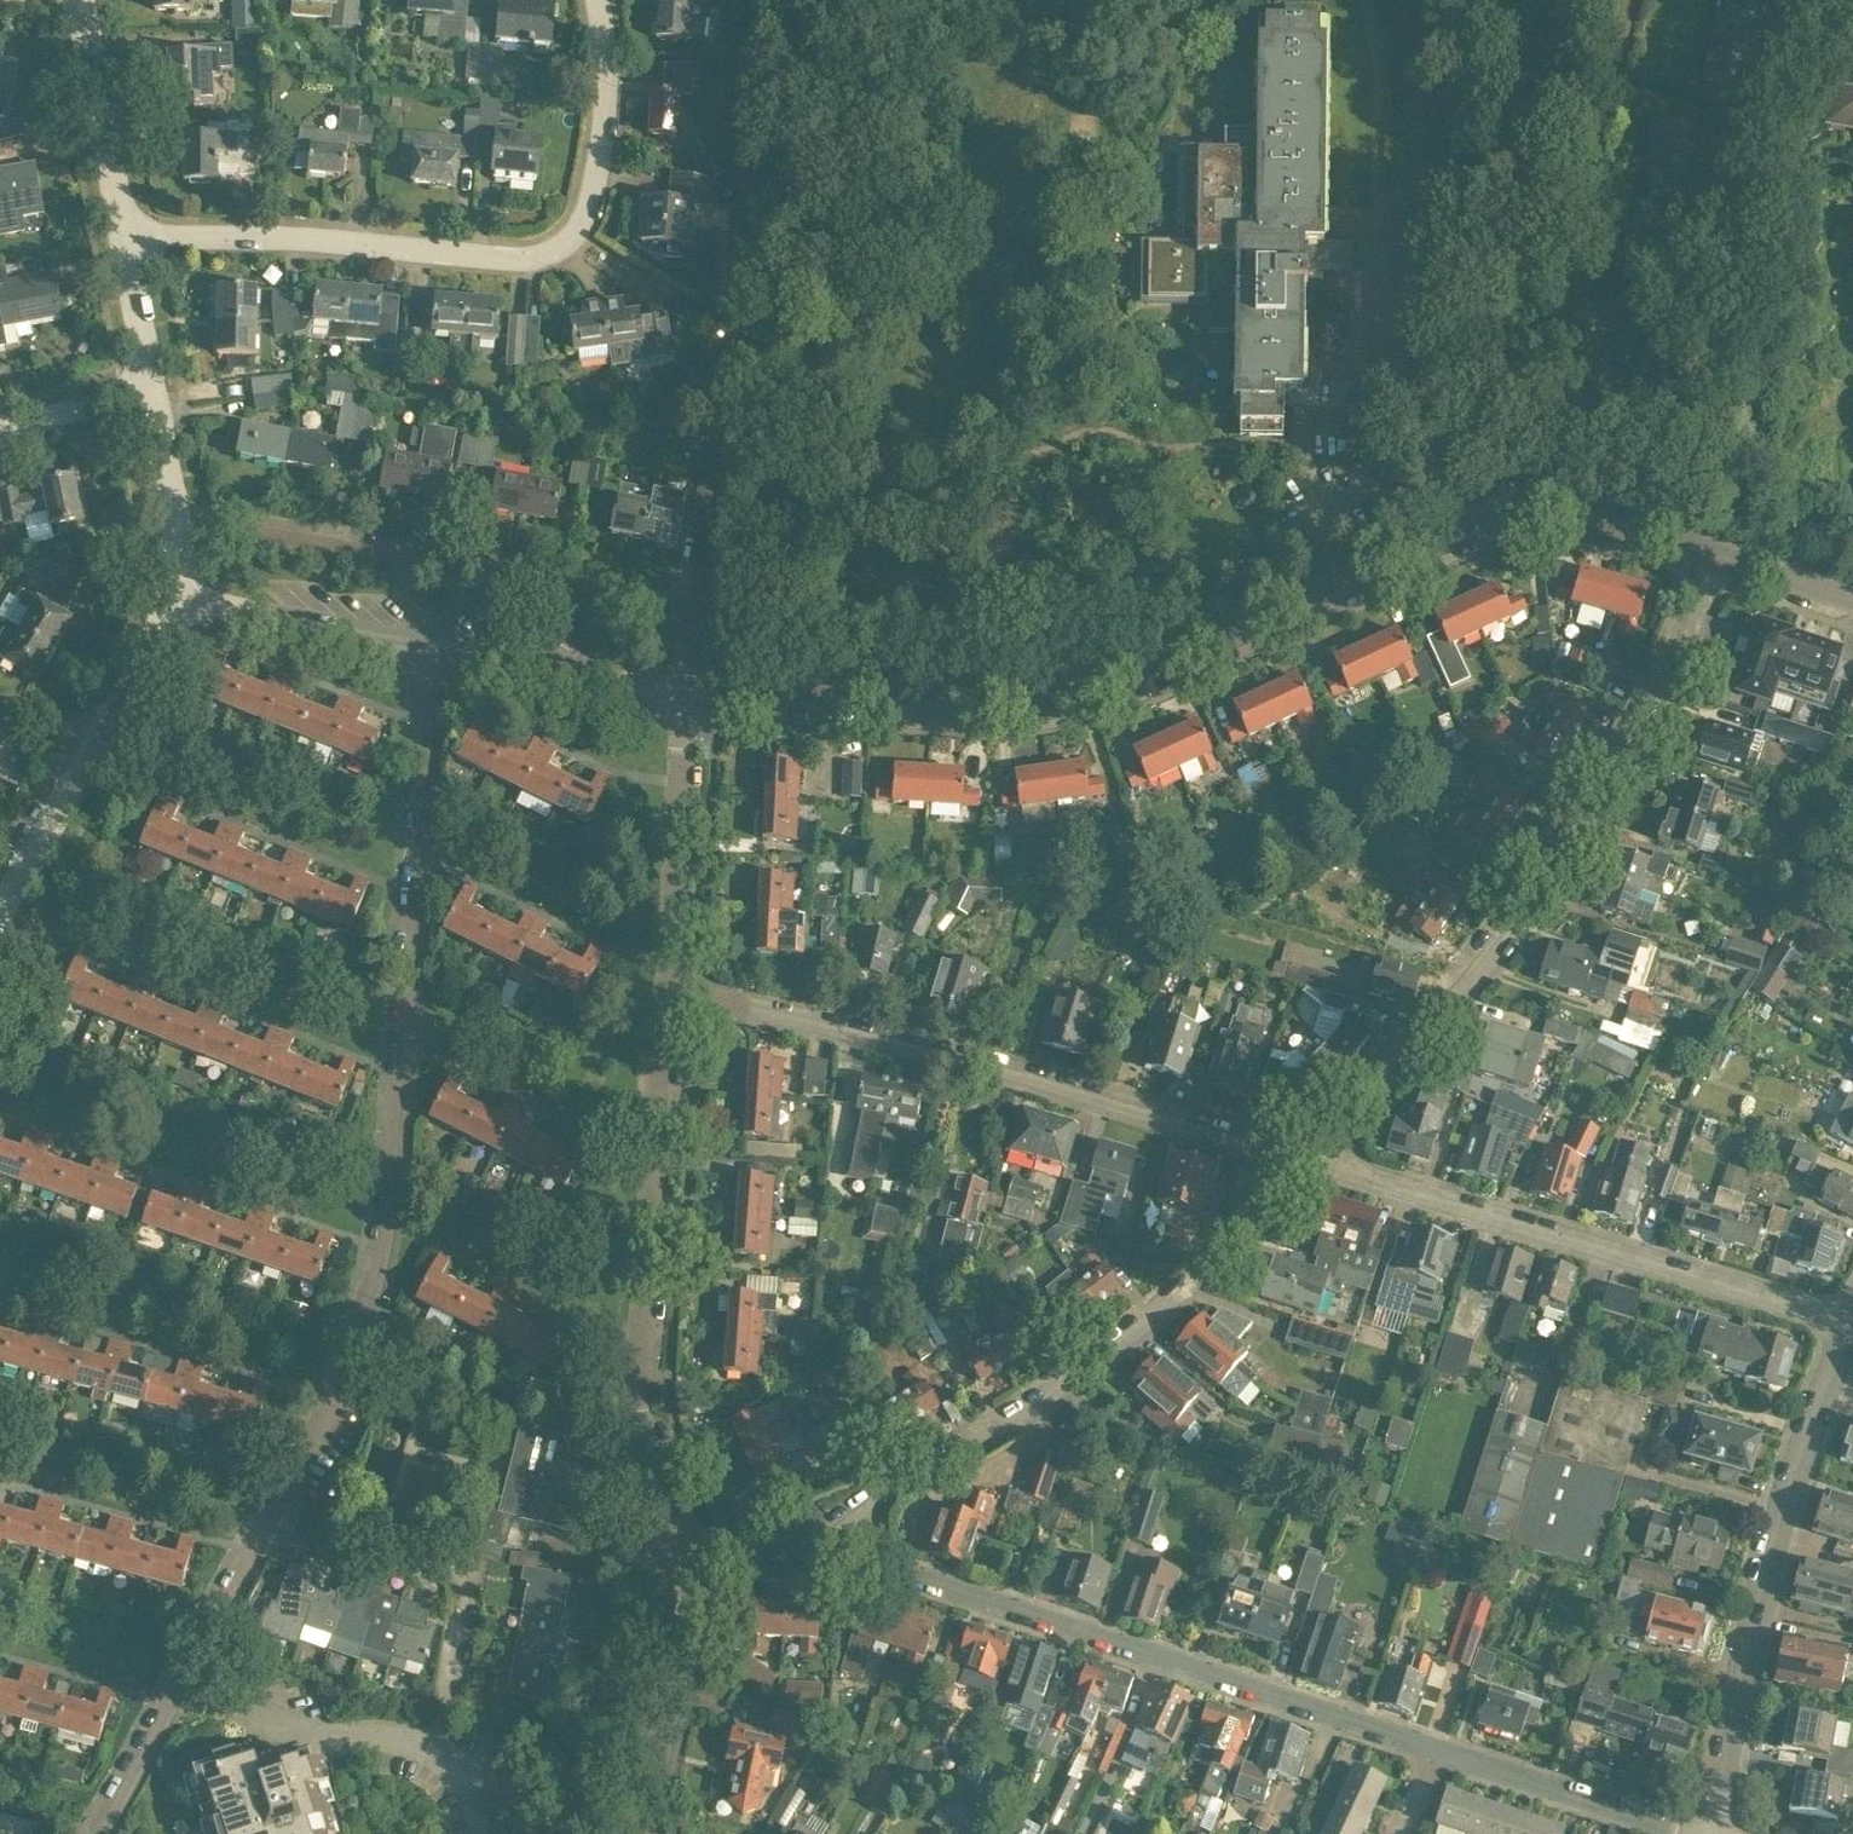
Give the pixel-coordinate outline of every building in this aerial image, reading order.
[(154,10),(193,9),(193,0),(154,0),(154,10)] [(291,13),(329,16),(328,28),(355,30),(358,2),(336,0),(292,0),(291,13)] [(437,42),(464,45),(468,0),(410,0),(409,13),(439,15),(437,42)] [(654,2),(658,3),(655,37),(687,40),(687,38),(704,40),(706,19),(689,17),(690,6),(722,9),(723,0),(654,0),(654,2)] [(228,1),(228,28),(253,28),(253,1),(228,1)] [(498,41),(550,46),(553,7),(502,2),(498,41)] [(1141,241),(1141,243),(1147,243),(1147,299),(1205,299),(1205,306),(1207,306),(1207,286),(1212,285),(1216,284),(1220,282),(1225,280),(1227,280),(1230,279),(1232,280),(1235,280),(1234,390),(1232,390),(1232,403),(1239,403),(1239,425),(1282,426),(1282,402),(1319,402),(1319,411),(1357,411),(1358,375),(1320,374),(1319,392),(1301,391),(1302,374),(1306,374),(1307,278),(1323,278),(1323,264),(1327,264),(1327,244),(1323,244),(1325,42),(1318,42),(1318,24),(1298,24),(1298,17),(1285,17),(1285,23),(1264,23),(1264,41),(1257,41),(1256,166),(1254,166),(1252,165),(1250,164),(1249,162),(1246,160),(1242,159),(1240,158),(1237,158),(1237,154),(1197,154),(1196,242),(1141,241)] [(235,30),(236,55),(265,54),(261,29),(235,30)] [(1835,40),(1829,72),(1837,73),(1831,109),(1843,127),(1852,128),(1852,44),(1835,40)] [(468,44),(466,79),(469,79),(469,85),(482,86),(483,80),(481,80),(483,46),(468,44)] [(483,46),(481,80),(497,81),(498,46),(483,46)] [(185,98),(186,109),(213,107),(211,78),(221,78),(221,70),(233,69),(232,47),(218,48),(198,49),(198,53),(168,55),(170,98),(185,98)] [(26,136),(22,120),(8,124),(6,117),(15,65),(0,62),(0,142),(26,136)] [(674,80),(673,93),(652,91),(648,133),(676,135),(679,94),(692,95),(693,82),(674,80)] [(480,96),(479,112),(479,126),(499,127),(500,96),(480,96)] [(373,120),(359,119),(360,108),(342,106),(338,135),(299,131),(297,151),(309,152),(307,174),(343,178),(347,143),(370,145),(373,120)] [(479,126),(479,112),(464,112),(463,138),(403,133),(401,161),(413,162),(411,183),(455,187),(458,158),(478,159),(479,126)] [(253,175),(254,123),(224,123),(224,138),(183,137),(184,181),(216,181),(216,180),(217,180),(234,180),(234,175),(253,175)] [(515,137),(516,126),(503,125),(502,136),(497,135),(492,174),(495,174),(495,179),(511,181),(512,176),(537,179),(541,140),(515,137)] [(25,235),(21,217),(42,214),(33,165),(0,171),(0,239),(25,235)] [(644,200),(641,242),(663,244),(662,257),(688,259),(692,205),(714,207),(716,183),(672,174),(670,202),(644,200)] [(1177,189),(1164,189),(1164,201),(1177,201),(1177,189)] [(721,251),(720,271),(734,271),(735,252),(721,251)] [(6,348),(6,346),(2,327),(59,316),(60,317),(61,317),(54,280),(33,284),(33,287),(26,289),(24,279),(6,282),(3,268),(0,269),(0,349),(6,348)] [(733,294),(734,271),(720,271),(720,294),(733,294)] [(315,304),(289,307),(291,321),(292,335),(306,334),(311,336),(344,340),(346,326),(349,289),(317,285),(315,304)] [(218,289),(217,322),(255,323),(256,290),(218,289)] [(272,309),(273,323),(291,321),(289,307),(287,289),(272,290),(272,309)] [(346,326),(344,340),(374,343),(373,352),(394,354),(404,354),(405,337),(396,337),(398,318),(379,316),(381,292),(349,289),(346,326)] [(448,366),(463,367),(467,301),(423,297),(421,328),(432,328),(432,333),(451,334),(448,366)] [(467,301),(463,367),(477,369),(480,337),(497,338),(500,303),(467,301)] [(622,301),(602,304),(610,358),(641,354),(639,343),(643,342),(639,313),(624,315),(622,301)] [(610,358),(602,304),(582,306),(584,320),(570,322),(574,352),(578,351),(579,362),(610,358)] [(275,337),(292,335),(291,321),(273,323),(275,337)] [(255,323),(217,322),(216,355),(254,356),(255,323)] [(404,354),(404,359),(419,359),(419,331),(405,330),(405,337),(404,354)] [(522,338),(508,338),(506,366),(521,367),(522,338)] [(537,342),(524,342),(523,369),(536,370),(537,342)] [(252,380),(254,396),(292,390),(290,374),(252,380)] [(326,392),(340,393),(342,376),(328,374),(326,392)] [(340,393),(344,394),(353,394),(355,377),(342,376),(340,393)] [(292,390),(254,396),(251,397),(253,411),(294,405),(292,390)] [(336,436),(352,439),(357,407),(359,395),(353,394),(344,394),(336,436)] [(357,407),(352,439),(368,442),(373,410),(357,407)] [(236,457),(284,465),(290,434),(244,426),(244,425),(242,425),(236,457)] [(418,461),(412,495),(444,501),(456,435),(424,429),(418,461)] [(290,434),(284,465),(331,473),(336,442),(335,441),(335,442),(290,434)] [(458,463),(475,466),(480,437),(464,434),(458,463)] [(480,437),(475,466),(491,469),(496,440),(480,437)] [(569,483),(585,486),(590,457),(574,454),(569,483)] [(381,490),(412,495),(418,461),(387,456),(381,490)] [(590,457),(585,486),(601,488),(606,460),(590,457)] [(491,510),(523,516),(529,482),(497,476),(491,510)] [(43,494),(18,499),(16,490),(0,493),(0,508),(4,527),(23,523),(22,516),(47,511),(51,528),(82,521),(73,478),(41,484),(43,494)] [(529,482),(523,516),(554,521),(560,487),(529,482)] [(610,532),(643,539),(653,490),(621,484),(618,498),(617,498),(610,532)] [(691,513),(707,518),(714,490),(698,485),(691,513)] [(1243,504),(1250,508),(1258,506),(1263,498),(1260,490),(1253,486),(1245,488),(1241,496),(1243,504)] [(653,490),(643,539),(676,546),(684,512),(682,512),(685,497),(653,490)] [(0,612),(0,616),(9,621),(8,624),(53,650),(71,620),(68,618),(71,597),(76,597),(77,580),(88,578),(90,557),(26,561),(24,580),(15,596),(11,593),(0,612)] [(333,578),(339,578),(341,568),(334,567),(333,578)] [(1571,603),(1604,613),(1614,580),(1581,570),(1575,587),(1560,583),(1556,597),(1571,602),(1571,603)] [(1614,580),(1604,613),(1622,618),(1617,634),(1631,638),(1636,622),(1638,623),(1648,590),(1614,580)] [(1497,586),(1465,601),(1480,632),(1511,617),(1511,616),(1526,609),(1520,596),(1505,603),(1497,586)] [(1449,689),(1470,679),(1453,644),(1480,632),(1465,601),(1434,615),(1441,632),(1427,638),(1449,689)] [(1533,609),(1537,636),(1550,634),(1547,607),(1533,609)] [(1743,673),(1737,692),(1755,698),(1752,709),(1765,714),(1772,694),(1821,710),(1839,652),(1790,636),(1791,634),(1758,623),(1746,656),(1749,657),(1744,673),(1743,673)] [(0,637),(0,655),(4,658),(2,661),(35,681),(53,650),(8,624),(0,637)] [(1397,632),(1365,646),(1380,678),(1397,670),(1404,684),(1417,679),(1420,686),(1434,680),(1424,657),(1411,663),(1397,632)] [(1549,635),(1531,637),(1534,662),(1551,660),(1549,635)] [(1584,672),(1585,669),(1592,649),(1572,643),(1565,666),(1584,672)] [(1380,678),(1365,646),(1334,661),(1341,677),(1327,684),(1333,697),(1347,691),(1348,692),(1380,678)] [(216,648),(197,695),(231,708),(243,680),(221,671),(229,652),(216,648)] [(1591,652),(1585,669),(1610,677),(1615,660),(1591,652)] [(243,680),(231,708),(265,722),(284,675),(273,670),(265,689),(243,680)] [(284,675),(265,722),(299,736),(311,708),(289,699),(296,680),(284,675)] [(1297,678),(1265,692),(1279,723),(1297,716),(1304,731),(1317,725),(1310,710),(1311,709),(1297,678)] [(1852,719),(1852,682),(1850,681),(1839,715),(1852,719)] [(1559,711),(1550,724),(1573,740),(1590,715),(1568,699),(1567,701),(1553,691),(1545,702),(1559,711)] [(1279,723),(1265,692),(1233,706),(1241,723),(1226,730),(1232,742),(1247,736),(1248,738),(1279,723)] [(311,708),(299,736),(333,750),(352,702),(341,698),(333,717),(311,708)] [(333,750),(330,758),(341,763),(344,754),(367,763),(379,735),(356,726),(364,707),(352,702),(333,750)] [(1478,709),(1466,714),(1470,723),(1482,718),(1478,709)] [(479,712),(457,757),(489,773),(503,746),(482,735),(490,717),(479,712)] [(1751,731),(1786,741),(1791,725),(1756,714),(1751,731)] [(1332,720),(1340,738),(1353,733),(1344,715),(1332,720)] [(1808,729),(1811,730),(1814,731),(1817,722),(1811,720),(1808,729)] [(1466,729),(1464,731),(1508,761),(1519,745),(1485,721),(1466,729)] [(1697,759),(1741,773),(1752,736),(1709,722),(1705,735),(1697,759)] [(1197,723),(1165,737),(1179,769),(1186,784),(1217,770),(1210,755),(1211,754),(1197,723)] [(1573,740),(1550,724),(1541,737),(1527,728),(1520,739),(1534,748),(1533,749),(1556,764),(1573,740)] [(1805,748),(1824,754),(1830,736),(1814,731),(1811,730),(1805,748)] [(1179,769),(1165,737),(1133,751),(1141,768),(1126,775),(1132,788),(1147,782),(1148,783),(1179,769)] [(503,746),(489,773),(522,790),(545,744),(533,738),(524,757),(503,746)] [(522,790),(555,806),(569,779),(547,768),(556,749),(545,744),(522,790)] [(1221,746),(1213,750),(1218,760),(1226,756),(1221,746)] [(1453,783),(1460,772),(1442,759),(1435,769),(1453,783)] [(766,760),(764,799),(798,801),(800,762),(766,760)] [(1084,764),(1049,769),(1054,803),(1089,798),(1089,797),(1105,795),(1103,780),(1086,782),(1084,764)] [(892,802),(927,804),(929,770),(894,767),(893,786),(876,785),(875,799),(892,801),(892,802)] [(1237,773),(1247,796),(1261,789),(1251,767),(1237,773)] [(328,769),(323,782),(336,787),(341,774),(328,769)] [(1017,792),(1001,794),(1003,809),(1019,807),(1019,808),(1054,803),(1049,769),(1015,774),(1017,792)] [(929,770),(927,804),(962,807),(962,805),(978,806),(979,791),(963,790),(964,772),(929,770)] [(590,789),(569,779),(555,806),(588,823),(611,777),(599,771),(590,789)] [(859,781),(843,780),(842,797),(858,798),(859,781)] [(1497,800),(1488,813),(1511,829),(1528,804),(1505,789),(1491,780),(1484,791),(1497,800)] [(1671,790),(1665,809),(1707,822),(1717,792),(1689,782),(1685,795),(1671,790)] [(1721,796),(1749,805),(1753,791),(1726,782),(1721,796)] [(1398,794),(1389,805),(1398,813),(1407,801),(1398,794)] [(159,798),(140,846),(176,860),(188,832),(162,821),(170,802),(159,798)] [(798,801),(764,799),(762,839),(796,841),(798,801)] [(509,821),(521,827),(527,815),(515,809),(509,821)] [(1662,828),(1658,841),(1697,853),(1707,822),(1665,809),(1660,827),(1662,828)] [(1462,814),(1454,825),(1472,837),(1471,839),(1493,854),(1511,829),(1488,813),(1480,826),(1462,814)] [(188,832),(176,860),(213,875),(232,827),(221,822),(213,842),(188,832)] [(232,827),(213,875),(247,888),(258,860),(236,851),(244,832),(232,827)] [(1308,838),(1312,849),(1328,842),(1324,831),(1308,838)] [(993,833),(993,870),(1010,870),(1009,832),(993,833)] [(843,837),(842,852),(857,853),(858,838),(843,837)] [(1605,837),(1602,846),(1614,850),(1617,841),(1605,837)] [(258,860),(247,888),(271,898),(268,903),(279,907),(281,902),(300,854),(288,849),(281,869),(258,860)] [(1062,871),(1062,866),(1062,853),(1057,853),(1044,863),(1044,871),(1062,871)] [(1138,853),(1123,858),(1128,878),(1144,873),(1138,853)] [(1619,853),(1609,882),(1640,892),(1658,898),(1673,903),(1688,875),(1619,853)] [(1698,867),(1725,876),(1730,862),(1708,854),(1703,853),(1698,867)] [(281,902),(315,915),(326,887),(304,878),(311,859),(300,854),(281,902)] [(1443,855),(1436,865),(1447,872),(1454,863),(1443,855)] [(808,874),(837,875),(838,862),(809,861),(808,874)] [(871,869),(857,868),(855,894),(869,894),(871,869)] [(956,868),(938,904),(963,916),(972,898),(1000,900),(1002,871),(956,868)] [(1804,869),(1802,877),(1812,880),(1815,873),(1804,869)] [(1435,890),(1426,903),(1449,919),(1466,894),(1443,879),(1429,870),(1422,881),(1435,890)] [(760,874),(758,914),(792,916),(794,876),(760,874)] [(326,887),(315,915),(338,925),(336,929),(348,934),(369,882),(356,877),(348,896),(326,887)] [(1609,882),(1600,910),(1648,926),(1658,898),(1640,892),(1609,882)] [(443,929),(481,947),(494,920),(467,906),(477,888),(466,883),(443,929)] [(1099,903),(1104,887),(1090,883),(1085,899),(1099,903)] [(904,930),(921,939),(938,904),(921,895),(904,930)] [(1449,919),(1426,903),(1415,895),(1406,908),(1403,906),(1396,917),(1410,927),(1409,928),(1431,943),(1449,919)] [(1783,896),(1778,909),(1794,914),(1798,901),(1783,896)] [(838,916),(838,899),(819,899),(819,915),(838,916)] [(481,947),(514,964),(537,918),(525,913),(516,931),(494,920),(481,947)] [(1797,913),(1790,926),(1803,933),(1810,921),(1797,913)] [(792,916),(758,914),(756,954),(803,956),(804,916),(792,916)] [(821,949),(837,950),(839,918),(823,917),(821,949)] [(534,974),(546,980),(560,953),(539,942),(548,924),(537,918),(514,964),(508,976),(528,987),(534,974)] [(1761,919),(1757,930),(1772,935),(1776,923),(1761,919)] [(854,970),(886,978),(896,938),(863,930),(854,970)] [(1772,935),(1757,930),(1753,941),(1769,946),(1772,935)] [(1545,962),(1622,987),(1641,993),(1656,948),(1610,933),(1602,956),(1595,954),(1594,957),(1551,943),(1545,962)] [(1723,963),(1759,974),(1767,947),(1732,936),(1723,963)] [(1779,942),(1768,961),(1789,974),(1800,955),(1779,942)] [(560,953),(546,980),(579,997),(602,951),(590,945),(581,964),(560,953)] [(1168,975),(1193,982),(1201,955),(1183,949),(1168,975)] [(59,1000),(94,1013),(105,985),(83,976),(91,957),(78,952),(59,1000)] [(929,1008),(948,1015),(964,963),(944,957),(929,1008)] [(1369,994),(1411,1007),(1421,972),(1379,959),(1369,994)] [(1768,961),(1752,988),(1773,1000),(1789,974),(1768,961)] [(1622,987),(1545,962),(1539,981),(1569,990),(1568,994),(1578,997),(1579,994),(1602,1001),(1602,1000),(1617,1004),(1622,987)] [(964,963),(948,1015),(967,1021),(983,970),(964,963)] [(1287,963),(1282,979),(1325,992),(1337,996),(1342,980),(1287,963)] [(94,1013),(128,1027),(147,979),(135,974),(127,994),(105,985),(94,1013)] [(128,1027),(161,1040),(173,1012),(151,1003),(158,984),(147,979),(128,1027)] [(1203,1007),(1217,1011),(1225,985),(1211,981),(1203,1007)] [(1186,1002),(1163,1074),(1183,1080),(1198,1031),(1192,1029),(1200,1003),(1198,1002),(1201,992),(1190,988),(1186,1002)] [(1313,1033),(1306,1042),(1340,1072),(1367,1040),(1373,1022),(1366,1020),(1370,1006),(1325,992),(1313,1033)] [(1628,1009),(1650,1016),(1655,1000),(1633,992),(1628,1009)] [(1041,1044),(1081,1056),(1096,1005),(1056,993),(1041,1044)] [(1223,993),(1218,1010),(1228,1013),(1233,996),(1223,993)] [(1173,998),(1169,1010),(1160,1007),(1156,1018),(1151,1017),(1145,1036),(1153,1038),(1144,1068),(1163,1074),(1186,1002),(1173,998)] [(161,1040),(195,1054),(214,1006),(203,1001),(195,1021),(173,1012),(161,1040)] [(195,1054),(229,1067),(241,1039),(218,1030),(226,1011),(214,1006),(195,1054)] [(1205,1087),(1224,1093),(1249,1010),(1242,1007),(1238,1021),(1233,1019),(1226,1042),(1219,1040),(1205,1087)] [(1249,1010),(1224,1093),(1243,1098),(1257,1052),(1257,1051),(1264,1029),(1258,1027),(1262,1014),(1249,1010)] [(1625,1014),(1616,1039),(1655,1052),(1664,1028),(1625,1014)] [(1690,1046),(1707,1053),(1719,1022),(1702,1016),(1690,1046)] [(1543,1036),(1573,1045),(1577,1030),(1547,1021),(1543,1036)] [(1486,1026),(1480,1049),(1535,1066),(1542,1043),(1486,1026)] [(241,1039),(229,1067),(252,1076),(250,1081),(261,1085),(263,1081),(282,1033),(270,1028),(263,1048),(241,1039)] [(1571,1057),(1585,1064),(1599,1036),(1584,1032),(1571,1057)] [(263,1081),(297,1094),(308,1066),(286,1057),(294,1038),(282,1033),(263,1081)] [(1271,1049),(1259,1089),(1273,1094),(1271,1100),(1305,1111),(1340,1072),(1306,1042),(1298,1051),(1285,1053),(1271,1049)] [(1587,1059),(1626,1079),(1635,1062),(1617,1053),(1596,1042),(1587,1059)] [(1837,1042),(1829,1056),(1852,1069),(1852,1051),(1837,1042)] [(1535,1066),(1480,1049),(1473,1071),(1528,1088),(1535,1066)] [(1722,1070),(1728,1055),(1718,1051),(1712,1066),(1722,1070)] [(125,1055),(123,1063),(136,1068),(139,1061),(125,1055)] [(308,1066),(297,1094),(336,1110),(355,1062),(345,1058),(337,1077),(308,1066)] [(749,1058),(746,1097),(779,1100),(783,1061),(749,1058)] [(803,1096),(824,1098),(827,1062),(806,1060),(804,1075),(802,1075),(802,1081),(804,1081),(803,1096)] [(173,1081),(183,1086),(189,1072),(179,1067),(173,1081)] [(358,1080),(364,1083),(368,1073),(358,1069),(354,1079),(358,1080)] [(430,1117),(463,1133),(476,1106),(455,1095),(465,1077),(453,1071),(430,1117)] [(194,1090),(200,1076),(189,1072),(183,1086),(194,1090)] [(861,1112),(854,1148),(867,1151),(864,1163),(876,1165),(892,1083),(862,1077),(856,1111),(861,1112)] [(1821,1079),(1812,1104),(1842,1115),(1851,1090),(1821,1079)] [(1387,1149),(1407,1155),(1413,1134),(1418,1135),(1425,1112),(1428,1112),(1438,1084),(1432,1082),(1419,1097),(1415,1110),(1411,1108),(1406,1125),(1399,1123),(1397,1129),(1393,1128),(1387,1149)] [(892,1083),(875,1173),(885,1175),(897,1119),(915,1123),(923,1089),(892,1083)] [(1413,1134),(1407,1155),(1428,1162),(1436,1134),(1435,1134),(1440,1117),(1439,1117),(1448,1088),(1438,1084),(1428,1112),(1425,1112),(1418,1135),(1413,1134)] [(1498,1092),(1492,1106),(1536,1123),(1543,1110),(1498,1092)] [(779,1100),(746,1097),(743,1136),(776,1139),(779,1100)] [(242,1098),(238,1108),(250,1113),(254,1102),(242,1098)] [(463,1133),(495,1150),(518,1104),(507,1098),(498,1117),(476,1106),(463,1133)] [(495,1150),(528,1166),(542,1139),(520,1128),(530,1110),(518,1104),(495,1150)] [(1536,1123),(1492,1106),(1491,1107),(1484,1132),(1471,1128),(1458,1171),(1496,1183),(1508,1143),(1523,1148),(1536,1123)] [(1006,1151),(1035,1160),(1047,1119),(1018,1111),(1006,1151)] [(1047,1119),(1035,1160),(1064,1169),(1077,1128),(1047,1119)] [(1531,1193),(1566,1204),(1580,1159),(1583,1160),(1597,1130),(1581,1122),(1566,1152),(1545,1146),(1531,1193)] [(343,1135),(319,1126),(309,1126),(305,1136),(337,1149),(343,1135)] [(23,1183),(39,1135),(28,1131),(21,1150),(0,1143),(0,1175),(23,1183)] [(23,1183),(57,1195),(67,1166),(44,1159),(51,1139),(39,1135),(23,1183)] [(542,1139),(528,1166),(566,1186),(589,1140),(578,1135),(569,1153),(542,1139)] [(1593,1212),(1612,1218),(1633,1145),(1619,1141),(1611,1170),(1606,1168),(1593,1212)] [(744,1142),(743,1155),(801,1159),(802,1146),(744,1142)] [(1796,1171),(1807,1176),(1803,1186),(1814,1191),(1811,1197),(1817,1200),(1817,1201),(1852,1217),(1852,1183),(1813,1165),(1819,1151),(1796,1143),(1790,1156),(1801,1161),(1796,1171)] [(1092,1170),(1093,1170),(1088,1187),(1069,1181),(1055,1224),(1094,1236),(1106,1197),(1121,1201),(1127,1180),(1128,1180),(1135,1155),(1100,1144),(1092,1170)] [(1633,1145),(1612,1218),(1631,1224),(1644,1180),(1640,1179),(1649,1150),(1633,1145)] [(1511,1154),(1508,1164),(1518,1167),(1521,1156),(1511,1154)] [(57,1195),(91,1207),(108,1159),(97,1155),(90,1175),(67,1166),(57,1195)] [(1163,1204),(1157,1223),(1174,1229),(1194,1164),(1173,1157),(1160,1203),(1163,1204)] [(108,1159),(91,1207),(126,1219),(136,1190),(113,1182),(120,1163),(108,1159)] [(1194,1164),(1174,1229),(1190,1233),(1195,1214),(1200,1215),(1205,1216),(1210,1215),(1214,1202),(1211,1199),(1205,1197),(1214,1170),(1194,1164)] [(1718,1189),(1730,1194),(1737,1196),(1746,1170),(1727,1164),(1718,1189)] [(1651,1195),(1666,1201),(1675,1176),(1677,1171),(1663,1165),(1651,1195)] [(467,1174),(466,1176),(462,1184),(474,1190),(478,1182),(479,1180),(467,1174)] [(740,1175),(737,1215),(770,1218),(773,1178),(740,1175)] [(896,1206),(911,1209),(918,1178),(902,1175),(896,1206)] [(1679,1230),(1716,1241),(1730,1194),(1718,1189),(1711,1211),(1687,1204),(1683,1203),(1690,1181),(1675,1176),(1666,1201),(1660,1220),(1680,1227),(1679,1230)] [(914,1203),(926,1206),(933,1199),(938,1182),(921,1177),(914,1203)] [(951,1204),(937,1257),(972,1266),(982,1230),(975,1228),(986,1188),(958,1180),(956,1186),(944,1183),(939,1201),(951,1204)] [(1015,1180),(1010,1199),(1022,1203),(1028,1184),(1015,1180)] [(1022,1203),(1033,1206),(1036,1207),(1042,1188),(1028,1184),(1022,1203)] [(142,1225),(177,1237),(194,1189),(183,1185),(176,1204),(152,1196),(142,1225)] [(177,1237),(212,1249),(222,1220),(200,1212),(206,1193),(194,1189),(177,1237)] [(479,1190),(475,1198),(483,1202),(487,1194),(479,1190)] [(1730,1194),(1716,1241),(1753,1252),(1761,1227),(1737,1219),(1743,1198),(1737,1196),(1730,1194)] [(1033,1206),(1006,1198),(1002,1212),(1029,1221),(1033,1206)] [(1314,1257),(1335,1264),(1373,1277),(1380,1252),(1366,1247),(1376,1216),(1331,1200),(1320,1233),(1322,1233),(1314,1257)] [(794,1201),(793,1216),(812,1217),(813,1203),(794,1201)] [(212,1249),(246,1261),(263,1212),(251,1208),(245,1228),(222,1220),(212,1249)] [(875,1208),(870,1235),(881,1238),(876,1268),(893,1271),(903,1213),(875,1208)] [(1779,1239),(1781,1234),(1787,1214),(1772,1208),(1764,1235),(1779,1239)] [(1787,1214),(1781,1234),(1802,1240),(1795,1264),(1823,1272),(1826,1262),(1830,1263),(1834,1250),(1835,1250),(1839,1237),(1825,1232),(1829,1220),(1793,1208),(1789,1214),(1787,1214)] [(33,1225),(44,1229),(49,1213),(38,1210),(33,1225)] [(246,1261),(280,1273),(291,1244),(269,1236),(275,1217),(263,1212),(246,1261)] [(770,1218),(737,1215),(734,1254),(767,1257),(770,1218)] [(788,1235),(815,1237),(816,1220),(789,1218),(788,1235)] [(84,1225),(70,1220),(64,1236),(78,1241),(84,1225)] [(1059,1240),(1073,1230),(1055,1224),(1050,1228),(1059,1240)] [(1396,1242),(1377,1308),(1405,1317),(1411,1300),(1430,1234),(1410,1228),(1405,1244),(1396,1242)] [(291,1244),(280,1273),(316,1285),(333,1237),(320,1232),(314,1252),(291,1244)] [(1137,1233),(1133,1245),(1143,1249),(1147,1236),(1137,1233)] [(1430,1234),(1411,1300),(1430,1306),(1437,1283),(1438,1283),(1443,1268),(1450,1270),(1456,1250),(1449,1248),(1451,1240),(1430,1234)] [(1013,1243),(1000,1253),(1006,1260),(1019,1250),(1013,1243)] [(1163,1254),(1166,1245),(1159,1243),(1156,1252),(1163,1254)] [(1166,1247),(1163,1259),(1176,1262),(1180,1251),(1166,1247)] [(1517,1343),(1528,1308),(1537,1279),(1527,1276),(1532,1260),(1495,1248),(1481,1292),(1512,1302),(1508,1313),(1506,1313),(1499,1338),(1517,1344),(1517,1343)] [(417,1300),(454,1319),(468,1292),(441,1278),(450,1259),(440,1254),(417,1300)] [(1091,1275),(1079,1285),(1095,1306),(1119,1288),(1103,1266),(1102,1267),(1091,1254),(1081,1262),(1091,1275)] [(1373,1277),(1335,1264),(1331,1276),(1274,1257),(1261,1295),(1314,1313),(1322,1288),(1337,1293),(1341,1282),(1368,1291),(1373,1277)] [(1006,1270),(1015,1283),(1028,1273),(1020,1261),(1006,1270)] [(1542,1263),(1537,1279),(1528,1308),(1565,1319),(1568,1308),(1564,1307),(1575,1273),(1542,1263)] [(988,1277),(1006,1306),(1018,1298),(1000,1269),(988,1277)] [(1068,1272),(1045,1290),(1071,1325),(1095,1306),(1079,1285),(1078,1285),(1068,1272)] [(962,1292),(971,1307),(990,1295),(981,1280),(962,1292)] [(454,1319),(487,1335),(510,1290),(498,1284),(489,1302),(468,1292),(454,1319)] [(1599,1311),(1632,1321),(1640,1293),(1607,1284),(1599,1311)] [(487,1335),(519,1352),(533,1324),(512,1314),(521,1295),(510,1290),(487,1335)] [(730,1292),(726,1332),(759,1335),(762,1312),(775,1313),(777,1297),(730,1292)] [(953,1321),(969,1312),(962,1300),(946,1309),(953,1321)] [(294,1301),(291,1312),(311,1319),(315,1308),(294,1301)] [(1203,1315),(1189,1331),(1249,1384),(1255,1377),(1239,1363),(1247,1354),(1235,1343),(1252,1323),(1219,1308),(1208,1320),(1203,1315)] [(1697,1314),(1690,1339),(1788,1368),(1794,1347),(1755,1336),(1755,1337),(1722,1327),(1723,1324),(1724,1324),(1725,1322),(1697,1314)] [(1004,1336),(991,1344),(1005,1367),(1031,1351),(1017,1328),(1016,1329),(1008,1315),(996,1321),(1004,1336)] [(533,1324),(519,1352),(553,1369),(576,1323),(564,1317),(554,1335),(533,1324)] [(1291,1319),(1284,1342),(1330,1357),(1338,1333),(1291,1319)] [(2,1365),(37,1375),(51,1325),(39,1322),(33,1342),(10,1336),(2,1365)] [(786,1322),(785,1334),(805,1335),(806,1323),(786,1322)] [(37,1375),(73,1384),(81,1355),(57,1349),(63,1329),(51,1325),(37,1375)] [(904,1335),(920,1361),(933,1353),(917,1327),(904,1335)] [(1249,1384),(1189,1331),(1175,1347),(1236,1400),(1249,1384)] [(759,1335),(726,1332),(723,1371),(756,1375),(759,1335)] [(2,1365),(10,1336),(0,1333),(0,1364),(2,1365)] [(1469,1341),(1458,1338),(1448,1334),(1436,1372),(1458,1378),(1469,1341)] [(1005,1367),(991,1344),(978,1352),(969,1337),(957,1344),(966,1358),(965,1359),(979,1382),(1005,1367)] [(792,1339),(791,1356),(805,1357),(806,1340),(792,1339)] [(73,1384),(108,1394),(121,1345),(109,1341),(103,1362),(81,1355),(73,1384)] [(1788,1368),(1702,1342),(1696,1362),(1743,1376),(1742,1377),(1745,1378),(1743,1383),(1755,1386),(1756,1382),(1781,1389),(1788,1368)] [(1517,1343),(1517,1344),(1512,1360),(1542,1369),(1548,1353),(1517,1343)] [(108,1394),(143,1404),(151,1375),(128,1368),(133,1348),(121,1345),(108,1394)] [(1155,1356),(1142,1372),(1194,1417),(1195,1417),(1200,1423),(1215,1406),(1199,1394),(1200,1394),(1155,1356)] [(143,1404),(178,1413),(192,1364),(179,1361),(174,1381),(151,1375),(143,1404)] [(178,1413),(213,1423),(221,1394),(198,1388),(204,1367),(192,1364),(178,1413)] [(911,1392),(898,1399),(911,1423),(938,1407),(924,1384),(923,1385),(914,1370),(903,1377),(911,1392)] [(1142,1372),(1128,1388),(1146,1403),(1139,1411),(1174,1441),(1195,1417),(1194,1417),(1142,1372)] [(1640,1376),(1634,1394),(1648,1399),(1675,1408),(1681,1390),(1640,1376)] [(1547,1427),(1508,1546),(1556,1560),(1569,1563),(1593,1570),(1646,1403),(1563,1377),(1547,1427)] [(569,1381),(562,1408),(577,1412),(584,1385),(569,1381)] [(251,1402),(221,1394),(213,1423),(255,1434),(268,1385),(256,1382),(251,1402)] [(1300,1391),(1295,1410),(1326,1418),(1331,1400),(1300,1391)] [(758,1392),(738,1398),(742,1410),(762,1403),(758,1392)] [(876,1393),(864,1400),(873,1414),(872,1415),(885,1438),(911,1423),(898,1399),(884,1407),(876,1393)] [(1375,1426),(1376,1404),(1362,1403),(1361,1425),(1375,1426)] [(1687,1444),(1684,1457),(1721,1467),(1739,1473),(1748,1475),(1759,1438),(1696,1419),(1696,1417),(1666,1408),(1658,1436),(1687,1444)] [(731,1421),(747,1458),(777,1445),(761,1409),(731,1421)] [(1326,1418),(1295,1410),(1290,1428),(1321,1437),(1326,1418)] [(1507,1551),(1508,1546),(1547,1427),(1495,1411),(1458,1530),(1501,1544),(1499,1549),(1507,1551)] [(1394,1418),(1386,1444),(1407,1451),(1415,1425),(1394,1418)] [(1839,1459),(1852,1464),(1852,1421),(1852,1420),(1839,1459)] [(832,1423),(821,1429),(825,1437),(837,1431),(832,1423)] [(1093,1435),(1113,1442),(1116,1431),(1097,1424),(1093,1435)] [(1266,1448),(1314,1461),(1320,1438),(1273,1425),(1266,1448)] [(522,1520),(571,1532),(592,1448),(512,1428),(508,1444),(540,1451),(522,1520)] [(799,1436),(804,1447),(822,1439),(817,1428),(799,1436)] [(1173,1460),(1176,1450),(1155,1444),(1152,1454),(1161,1457),(1173,1460)] [(777,1445),(747,1458),(762,1495),(793,1482),(777,1445)] [(1037,1451),(1022,1495),(1046,1503),(1061,1459),(1037,1451)] [(1272,1469),(1304,1478),(1308,1462),(1276,1453),(1272,1469)] [(246,1474),(248,1465),(229,1460),(227,1469),(246,1474)] [(1721,1467),(1719,1474),(1737,1479),(1739,1473),(1721,1467)] [(1624,1477),(1620,1496),(1640,1501),(1645,1482),(1624,1477)] [(1371,1482),(1364,1501),(1383,1507),(1389,1489),(1371,1482)] [(1063,1484),(1053,1509),(1062,1513),(1055,1532),(1072,1538),(1089,1494),(1063,1484)] [(1009,1490),(1003,1509),(1040,1521),(1046,1503),(1022,1495),(1009,1490)] [(1126,1536),(1150,1544),(1164,1498),(1141,1490),(1126,1536)] [(936,1505),(921,1549),(928,1553),(948,1559),(954,1540),(952,1540),(957,1524),(961,1525),(964,1515),(971,1517),(978,1497),(964,1492),(957,1512),(936,1505)] [(1819,1512),(1852,1524),(1852,1501),(1825,1492),(1819,1512)] [(954,1540),(948,1559),(964,1565),(976,1530),(984,1533),(995,1503),(978,1497),(971,1517),(964,1515),(961,1525),(957,1524),(952,1540),(954,1540)] [(3,1541),(38,1551),(52,1501),(40,1498),(34,1518),(11,1512),(3,1541)] [(38,1551),(74,1560),(82,1531),(59,1525),(64,1505),(52,1501),(38,1551)] [(3,1541),(11,1512),(0,1509),(0,1540),(3,1541)] [(512,1517),(486,1511),(479,1538),(482,1539),(489,1541),(496,1543),(503,1545),(505,1545),(512,1517)] [(1812,1532),(1852,1545),(1852,1524),(1819,1512),(1812,1532)] [(1653,1513),(1649,1528),(1724,1551),(1729,1531),(1682,1518),(1682,1521),(1653,1513)] [(74,1560),(109,1570),(123,1521),(110,1517),(105,1538),(82,1531),(74,1560)] [(1412,1525),(1392,1519),(1384,1542),(1404,1549),(1412,1525)] [(109,1570),(144,1580),(152,1551),(129,1544),(135,1524),(123,1521),(109,1570)] [(1724,1551),(1649,1528),(1644,1546),(1672,1554),(1669,1564),(1686,1569),(1688,1562),(1718,1570),(1724,1551)] [(1217,1575),(1232,1579),(1244,1540),(1229,1535),(1223,1552),(1217,1575)] [(465,1549),(472,1551),(475,1538),(468,1536),(465,1549)] [(176,1557),(152,1551),(144,1580),(180,1590),(194,1540),(181,1537),(176,1557)] [(479,1538),(475,1538),(472,1551),(479,1552),(482,1539),(479,1538)] [(482,1539),(479,1552),(480,1552),(486,1554),(489,1541),(482,1539)] [(496,1543),(489,1541),(486,1554),(487,1554),(493,1556),(496,1543)] [(493,1556),(494,1556),(500,1558),(503,1545),(496,1543),(493,1556)] [(353,1545),(349,1559),(358,1563),(363,1549),(353,1545)] [(338,1546),(334,1558),(347,1561),(350,1549),(338,1546)] [(508,1565),(520,1567),(522,1553),(511,1551),(508,1565)] [(406,1575),(412,1558),(395,1552),(389,1569),(406,1575)] [(303,1571),(310,1573),(315,1559),(303,1555),(299,1569),(303,1571)] [(1307,1555),(1295,1592),(1313,1598),(1321,1575),(1325,1561),(1307,1555)] [(1058,1597),(1097,1610),(1111,1569),(1071,1556),(1058,1597)] [(1119,1617),(1155,1629),(1156,1626),(1161,1627),(1165,1615),(1160,1614),(1168,1588),(1172,1589),(1179,1568),(1145,1556),(1138,1577),(1132,1576),(1119,1617)] [(1632,1559),(1626,1578),(1639,1582),(1666,1589),(1671,1569),(1632,1559)] [(1554,1568),(1567,1571),(1569,1563),(1556,1560),(1554,1568)] [(1795,1581),(1852,1596),(1852,1575),(1801,1561),(1795,1581)] [(280,1599),(274,1616),(304,1626),(317,1589),(321,1579),(310,1575),(307,1585),(299,1583),(303,1571),(299,1569),(291,1566),(284,1587),(279,1586),(275,1598),(280,1599)] [(529,1581),(523,1612),(538,1615),(539,1610),(541,1610),(542,1604),(564,1609),(576,1611),(579,1595),(567,1593),(570,1577),(525,1568),(522,1579),(529,1581)] [(1226,1606),(1219,1626),(1252,1637),(1269,1584),(1273,1574),(1258,1569),(1255,1574),(1253,1579),(1240,1575),(1235,1583),(1232,1592),(1231,1591),(1229,1595),(1225,1594),(1221,1604),(1226,1606)] [(1312,1639),(1299,1678),(1336,1690),(1349,1651),(1356,1653),(1364,1629),(1327,1617),(1339,1581),(1321,1575),(1313,1598),(1301,1635),(1312,1639)] [(1639,1582),(1626,1578),(1622,1577),(1612,1611),(1629,1616),(1625,1633),(1644,1638),(1644,1641),(1693,1653),(1694,1650),(1703,1652),(1712,1617),(1703,1615),(1704,1611),(1655,1598),(1654,1599),(1635,1594),(1639,1582)] [(1795,1581),(1790,1601),(1845,1615),(1852,1617),(1852,1596),(1795,1581)] [(1269,1584),(1252,1637),(1276,1646),(1283,1625),(1287,1626),(1291,1616),(1289,1615),(1296,1593),(1269,1584)] [(317,1589),(304,1626),(334,1637),(346,1599),(317,1589)] [(1449,1662),(1468,1668),(1494,1596),(1475,1589),(1449,1662)] [(346,1599),(334,1637),(363,1647),(377,1609),(380,1599),(369,1596),(366,1605),(346,1599)] [(764,1637),(782,1638),(785,1603),(750,1601),(748,1635),(749,1636),(749,1652),(763,1653),(764,1637)] [(785,1603),(782,1638),(801,1639),(800,1655),(814,1656),(815,1640),(817,1640),(819,1605),(785,1603)] [(523,1612),(517,1643),(532,1645),(533,1640),(535,1641),(536,1635),(559,1639),(564,1609),(542,1604),(541,1610),(539,1610),(538,1615),(523,1612)] [(890,1648),(901,1614),(867,1604),(858,1634),(852,1632),(841,1672),(861,1678),(873,1642),(890,1648)] [(363,1647),(360,1657),(390,1667),(393,1657),(406,1619),(377,1609),(363,1647)] [(934,1625),(901,1614),(890,1648),(908,1654),(903,1669),(917,1673),(922,1658),(924,1658),(934,1625)] [(436,1629),(406,1619),(393,1657),(423,1667),(436,1629)] [(969,1654),(964,1670),(997,1680),(1003,1664),(1003,1665),(1012,1638),(969,1625),(961,1651),(969,1654)] [(517,1643),(512,1673),(527,1676),(527,1671),(530,1671),(531,1666),(553,1670),(559,1639),(536,1635),(535,1641),(533,1640),(532,1645),(517,1643)] [(1822,1708),(1835,1710),(1847,1649),(1782,1636),(1773,1682),(1825,1692),(1822,1708)] [(1056,1654),(1022,1642),(1009,1683),(1001,1680),(994,1700),(1036,1714),(1025,1748),(1035,1752),(1054,1710),(1039,1705),(1056,1654)] [(1469,1673),(1486,1679),(1494,1656),(1477,1650),(1469,1673)] [(1378,1704),(1412,1715),(1429,1659),(1414,1655),(1408,1673),(1389,1667),(1378,1704)] [(744,1656),(735,1669),(767,1691),(776,1677),(744,1656)] [(936,1682),(953,1688),(961,1663),(946,1658),(936,1682)] [(1059,1704),(1048,1729),(1062,1735),(1063,1733),(1083,1743),(1096,1716),(1097,1712),(1098,1707),(1110,1671),(1088,1664),(1073,1710),(1059,1704)] [(1594,1665),(1589,1683),(1617,1692),(1623,1674),(1594,1665)] [(527,1676),(512,1673),(510,1681),(498,1678),(495,1692),(547,1701),(553,1670),(531,1666),(530,1671),(527,1671),(527,1676)] [(23,1721),(37,1671),(24,1668),(18,1689),(0,1683),(0,1714),(23,1721)] [(23,1721),(20,1730),(35,1734),(38,1725),(57,1730),(65,1702),(54,1699),(43,1695),(48,1675),(37,1671),(23,1721)] [(1098,1707),(1097,1712),(1109,1716),(1111,1711),(1121,1714),(1133,1679),(1110,1671),(1098,1707)] [(1543,1682),(1581,1695),(1585,1684),(1547,1671),(1543,1682)] [(59,1680),(54,1699),(65,1702),(66,1702),(71,1683),(59,1680)] [(784,1705),(822,1706),(823,1684),(785,1682),(784,1705)] [(948,1686),(936,1682),(930,1701),(942,1705),(948,1686)] [(85,1687),(73,1684),(68,1703),(80,1706),(85,1687)] [(1155,1686),(1137,1727),(1171,1743),(1190,1702),(1155,1686)] [(1477,1727),(1518,1740),(1523,1724),(1533,1727),(1537,1712),(1512,1704),(1515,1694),(1490,1687),(1487,1696),(1477,1727)] [(1612,1701),(1613,1696),(1585,1687),(1573,1722),(1643,1744),(1640,1754),(1662,1761),(1659,1772),(1677,1778),(1680,1768),(1691,1732),(1652,1719),(1654,1714),(1612,1701)] [(65,1702),(57,1730),(98,1742),(112,1693),(100,1689),(94,1710),(80,1706),(68,1703),(66,1702),(65,1702)] [(1191,1758),(1209,1766),(1230,1712),(1207,1704),(1200,1726),(1203,1727),(1191,1758)] [(771,1709),(767,1728),(793,1733),(797,1714),(771,1709)] [(1230,1712),(1209,1766),(1197,1795),(1214,1803),(1227,1773),(1228,1774),(1242,1740),(1246,1741),(1253,1719),(1230,1712)] [(1788,1713),(1781,1748),(1828,1757),(1835,1722),(1788,1713)] [(1104,1732),(1112,1735),(1117,1721),(1110,1718),(1104,1732)] [(1233,1794),(1262,1803),(1271,1775),(1292,1781),(1293,1776),(1298,1778),(1303,1765),(1298,1763),(1306,1736),(1271,1726),(1257,1769),(1242,1764),(1233,1794)] [(732,1801),(742,1810),(743,1811),(756,1806),(760,1787),(770,1790),(775,1766),(777,1766),(784,1738),(735,1728),(729,1756),(732,1757),(727,1781),(731,1782),(731,1786),(735,1788),(732,1801)] [(192,1770),(194,1775),(188,1777),(183,1779),(189,1798),(194,1796),(203,1824),(212,1822),(216,1833),(334,1833),(319,1788),(329,1785),(321,1761),(300,1768),(296,1754),(277,1760),(275,1754),(255,1760),(250,1746),(235,1751),(232,1743),(210,1750),(214,1763),(192,1770)] [(829,1754),(845,1764),(850,1755),(834,1745),(829,1754)] [(1848,1750),(1844,1773),(1852,1774),(1852,1751),(1848,1750)] [(851,1767),(859,1773),(866,1759),(859,1755),(851,1767)] [(866,1759),(859,1773),(867,1778),(855,1797),(886,1816),(904,1786),(866,1759)] [(1075,1822),(1062,1815),(1079,1783),(1076,1781),(1085,1764),(1077,1759),(1069,1777),(1070,1778),(1051,1815),(1048,1821),(1047,1820),(1040,1833),(1069,1833),(1075,1822)] [(907,1763),(899,1776),(913,1785),(922,1771),(907,1763)] [(60,1780),(63,1769),(51,1765),(48,1776),(60,1780)] [(1352,1767),(1339,1795),(1372,1811),(1385,1783),(1352,1767)] [(1318,1787),(1329,1792),(1337,1774),(1327,1769),(1318,1787)] [(1844,1773),(1826,1769),(1823,1782),(1795,1776),(1788,1811),(1836,1821),(1841,1796),(1852,1798),(1852,1774),(1844,1773)] [(790,1819),(804,1794),(791,1786),(770,1820),(791,1833),(790,1833),(815,1833),(790,1819)] [(1458,1833),(1465,1833),(1476,1801),(1447,1791),(1435,1826),(1458,1833)] [(1326,1823),(1350,1833),(1361,1833),(1372,1811),(1339,1795),(1326,1823)] [(1184,1796),(1179,1809),(1190,1813),(1195,1801),(1184,1796)] [(5,1811),(26,1817),(29,1807),(8,1801),(5,1811)] [(1505,1811),(1476,1801),(1465,1833),(1497,1833),(1505,1811)] [(1305,1802),(1300,1812),(1318,1820),(1323,1810),(1305,1802)] [(931,1821),(940,1827),(948,1815),(939,1809),(931,1821)] [(1534,1820),(1505,1811),(1497,1833),(1529,1833),(1534,1820)] [(1318,1820),(1300,1812),(1296,1822),(1313,1830),(1318,1820)] [(1040,1829),(1011,1814),(1001,1833),(1038,1833),(1040,1829)] [(948,1815),(940,1827),(948,1833),(956,1821),(948,1815)] [(38,1829),(0,1819),(0,1833),(35,1833),(38,1829)] [(1529,1833),(1562,1833),(1563,1830),(1534,1820),(1529,1833)] [(1321,1833),(1350,1833),(1326,1823),(1321,1833)]
